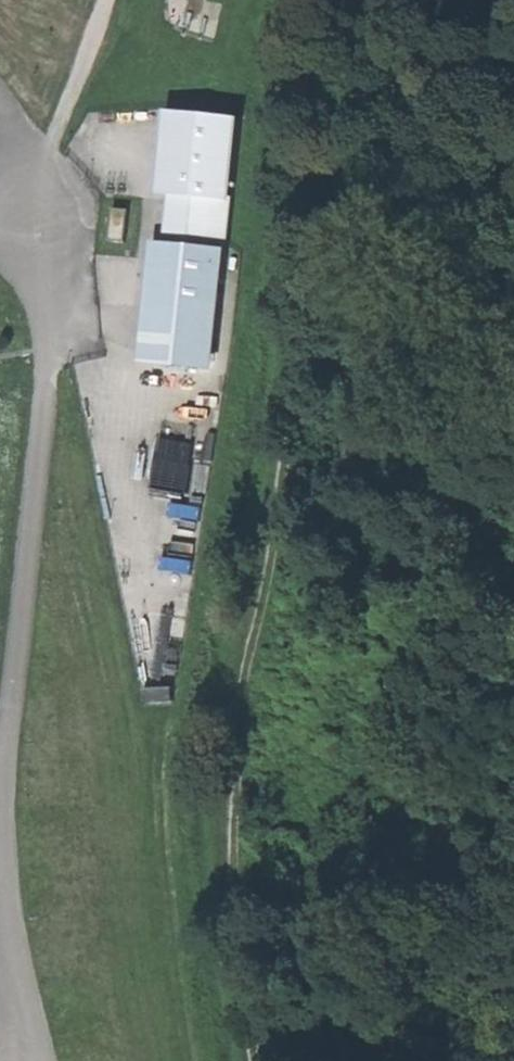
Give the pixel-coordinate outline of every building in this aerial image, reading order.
[(246,119),(168,111),(140,366),(218,375),(246,119)] [(161,436),(151,490),(186,496),(196,442),(161,436)] [(195,520),(161,524),(165,566),(199,562),(195,520)]
